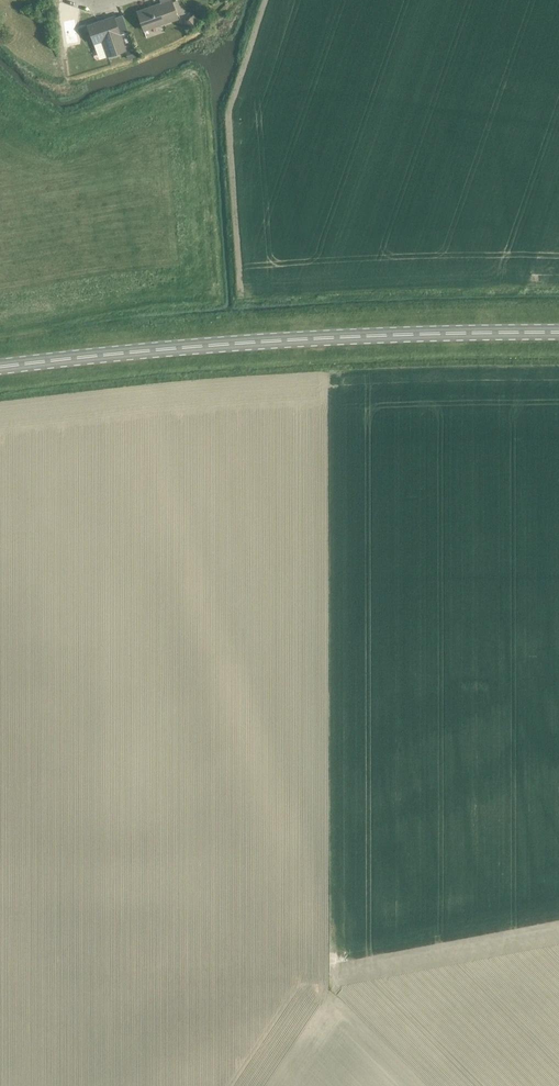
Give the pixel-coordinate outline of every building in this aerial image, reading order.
[(177,18),(171,0),(160,0),(161,3),(137,12),(143,30),(177,18)] [(201,11),(196,15),(201,20),(206,16),(201,11)] [(108,57),(125,51),(113,16),(87,26),(94,43),(102,41),(108,57)] [(190,17),(185,21),(191,27),(195,23),(190,17)] [(132,51),(124,53),(127,61),(134,58),(132,51)]
